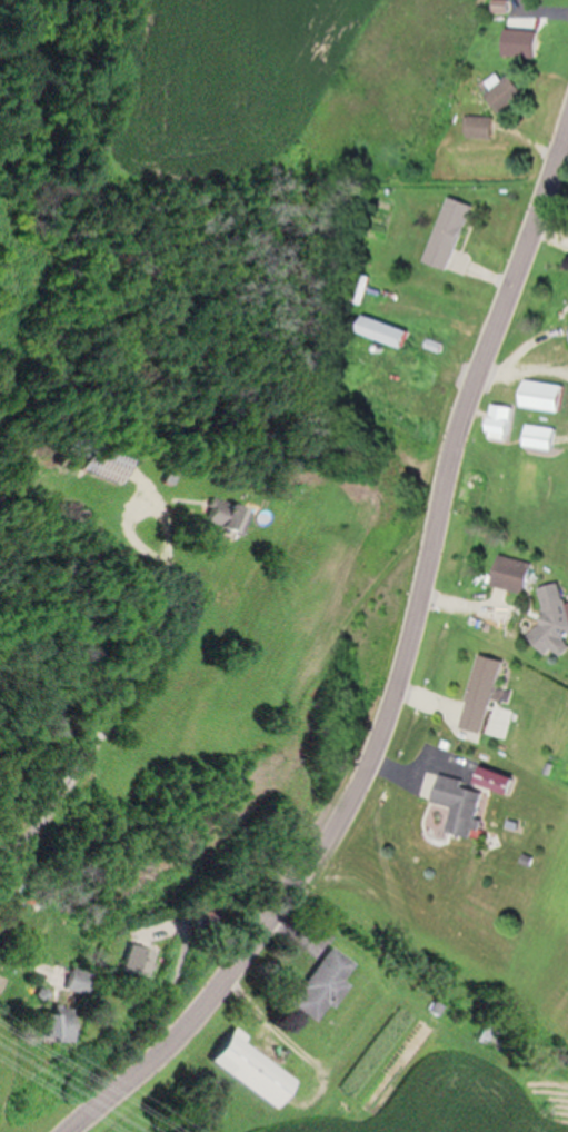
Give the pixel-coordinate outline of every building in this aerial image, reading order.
[(487,93),(501,111),(526,92),(512,74),(487,93)] [(492,116),(464,116),(464,137),(492,137),(492,116)] [(452,268),(470,202),(443,195),(426,261),(452,268)] [(345,299),(361,303),(368,274),(351,271),(345,299)] [(361,333),(410,348),(416,330),(367,315),(361,333)] [(567,383),(527,382),(527,409),(567,409),(567,383)] [(493,438),(517,438),(517,405),(493,405),(493,438)] [(557,450),(560,429),(531,424),(527,445),(557,450)] [(207,522),(239,537),(252,509),(235,501),(229,515),(214,508),(207,522)] [(534,563),(498,554),(490,584),(526,593),(534,563)] [(549,624),(538,626),(544,655),(567,650),(567,605),(563,582),(541,587),(549,624)] [(469,727),(491,733),(509,659),(486,653),(469,727)] [(490,783),(517,795),(524,779),(498,767),(490,783)] [(490,791),(470,785),(471,780),(441,772),(434,799),(459,806),(453,831),(478,838),(490,791)] [(158,954),(133,942),(120,971),(145,982),(158,954)] [(350,983),(346,980),(357,962),(331,946),(294,1006),(324,1025),(350,983)] [(67,989),(91,994),(95,972),(72,967),(67,989)] [(64,1025),(65,1018),(50,1015),(46,1038),(73,1042),(76,1027),(64,1025)] [(509,1036),(489,1025),(480,1039),(501,1051),(509,1036)] [(300,1080),(246,1042),(250,1035),(237,1027),(213,1062),(280,1108),(300,1080)]
